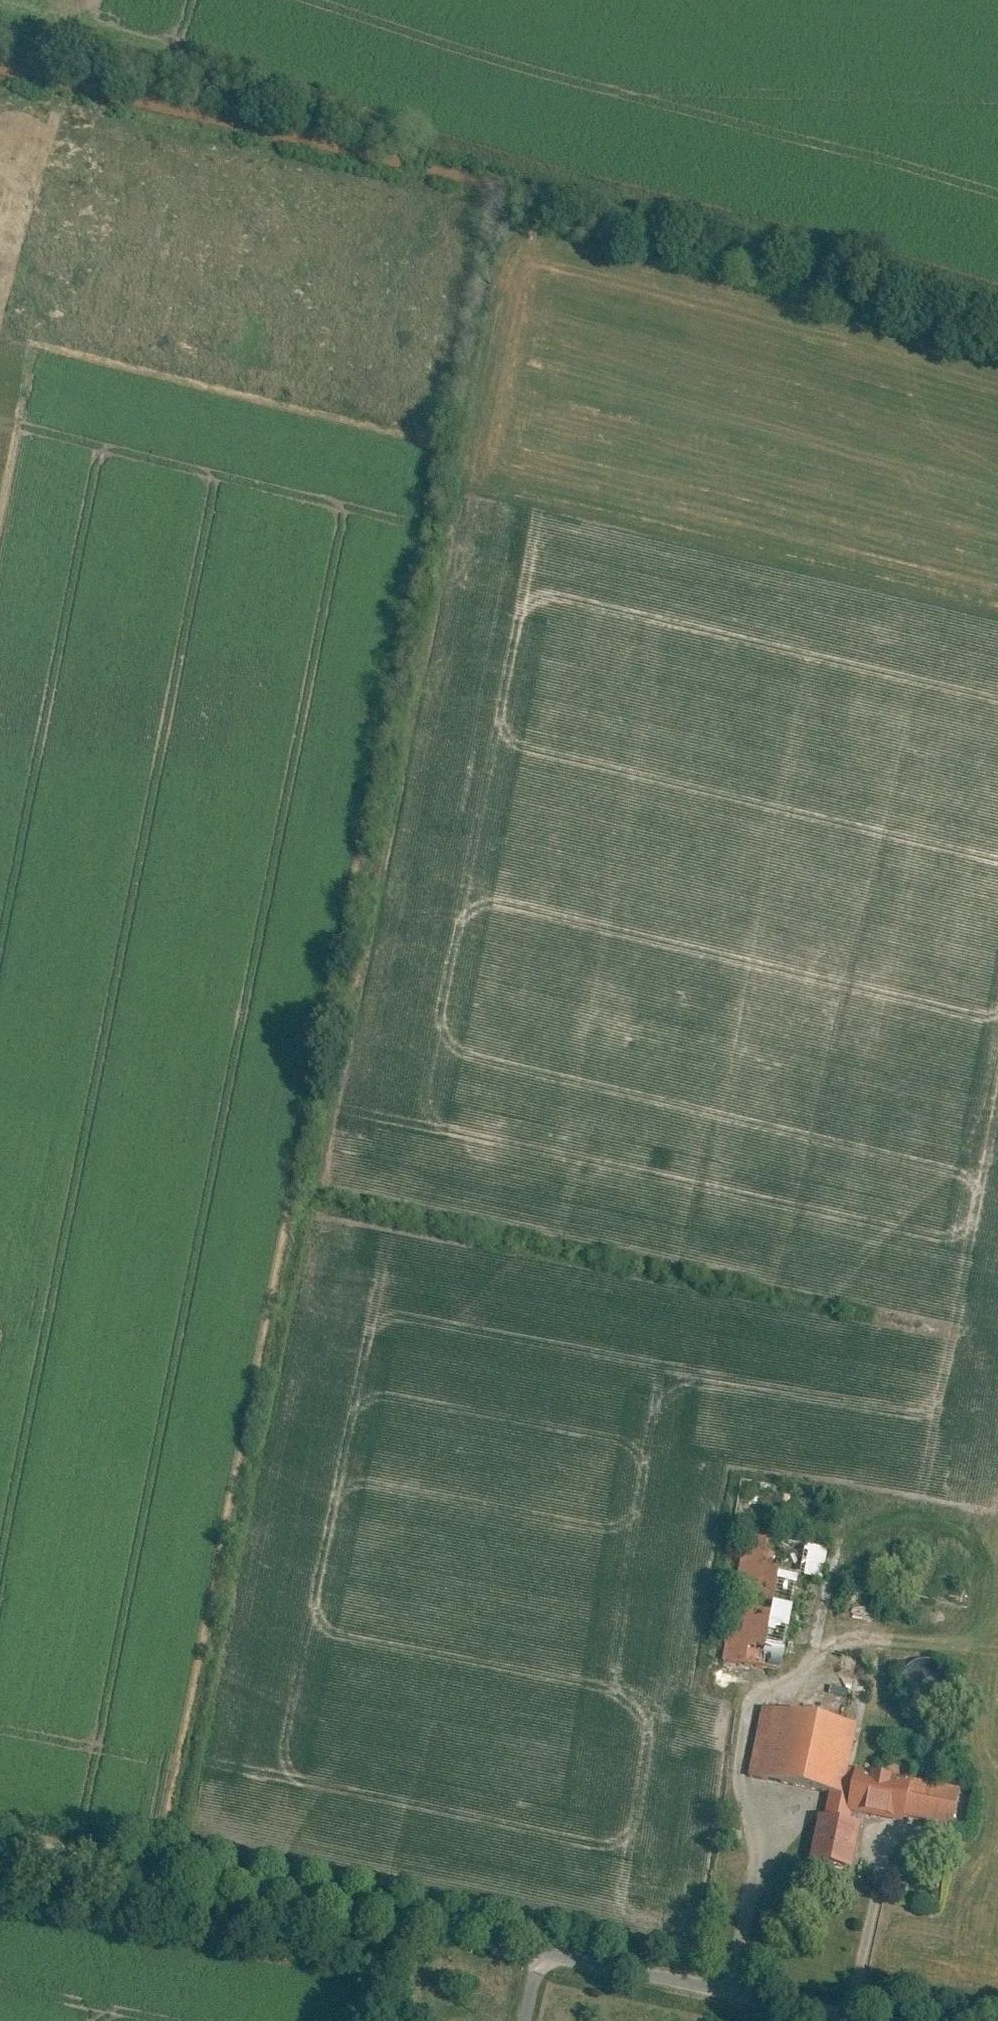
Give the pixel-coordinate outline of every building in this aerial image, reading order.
[(726,1523),(702,1653),(762,1663),(779,1567),(802,1571),(808,1537),(726,1523)] [(825,1578),(828,1547),(809,1545),(806,1576),(825,1578)] [(810,1811),(800,1858),(845,1867),(855,1820),(843,1817),(844,1809),(894,1820),(896,1812),(921,1817),(948,1823),(955,1787),(843,1763),(852,1722),(750,1701),(735,1770),(826,1789),(821,1813),(810,1811)]
